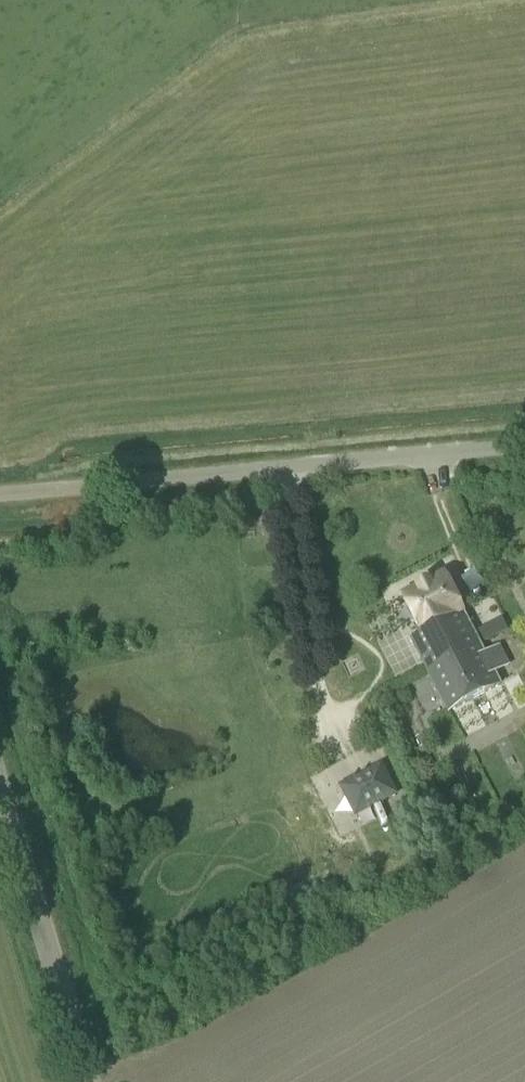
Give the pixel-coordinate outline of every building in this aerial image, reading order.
[(428,672),(480,645),(463,614),(464,614),(445,576),(402,598),(421,635),(412,640),(428,672)] [(449,713),(501,686),(480,645),(428,672),(449,713)] [(382,762),(338,785),(355,818),(400,795),(382,762)]
